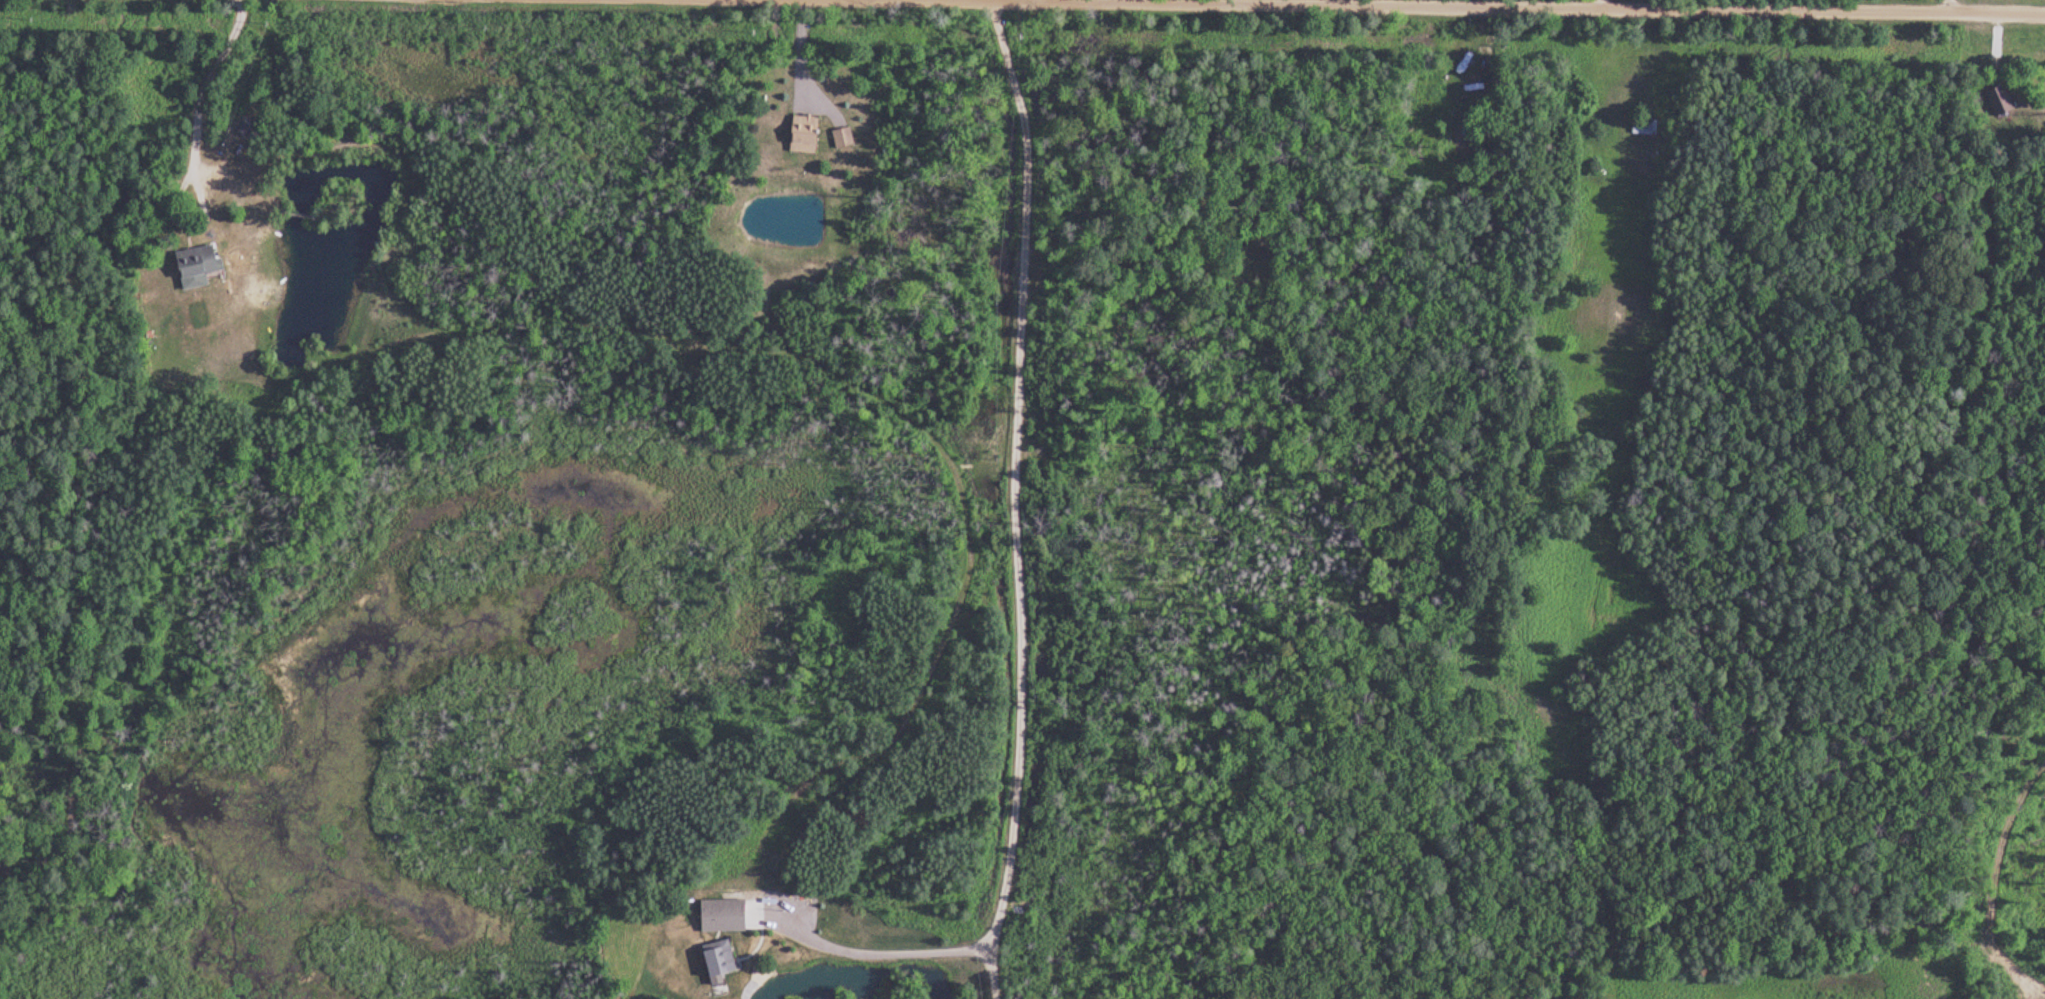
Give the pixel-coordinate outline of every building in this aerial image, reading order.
[(1463,87),(1472,87),(1472,59),(1463,59),(1463,87)] [(2017,112),(2008,87),(1990,93),(1999,119),(2017,112)] [(814,125),(815,116),(799,115),(797,152),(823,154),(825,125),(814,125)] [(251,136),(256,123),(245,119),(240,132),(251,136)] [(1661,119),(1636,119),(1636,135),(1661,135),(1661,119)] [(836,133),(842,149),(858,144),(853,127),(836,133)] [(214,285),(212,272),(226,270),(222,245),(182,251),(188,289),(214,285)] [(751,900),(706,900),(706,932),(751,932),(751,900)] [(742,974),(735,940),(710,946),(717,979),(742,974)]
